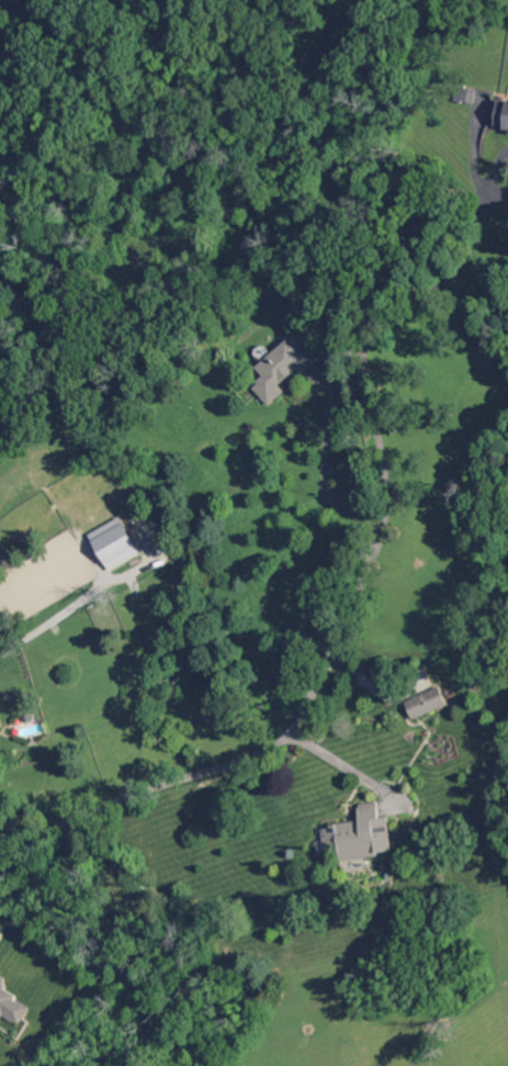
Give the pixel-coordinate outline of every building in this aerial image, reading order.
[(474,105),(472,105),(462,103),(464,91),(464,89),(475,90),(476,91),(474,105)] [(499,99),(507,100),(507,125),(496,124),(497,120),(498,103),(499,99)] [(339,329),(335,319),(340,317),(338,314),(347,310),(353,324),(339,329)] [(302,352),(304,349),(305,349),(306,351),(307,351),(309,349),(309,348),(318,358),(316,361),(318,363),(315,366),(311,370),(307,373),(304,375),(298,370),(292,375),(291,377),(289,379),(286,380),(281,385),(285,392),(270,406),(259,394),(255,390),(260,384),(259,383),(259,382),(266,375),(258,368),(261,364),(281,347),(290,339),(302,352)] [(112,572),(90,536),(121,517),(143,554),(112,572)] [(415,719),(407,700),(420,695),(440,686),(449,705),(415,719)] [(16,706),(14,694),(25,692),(27,704),(16,706)] [(381,818),(390,817),(392,830),(393,840),(395,851),(366,855),(343,859),(342,852),(328,854),(328,853),(326,841),(325,829),(332,828),(331,824),(349,822),(351,822),(361,820),(359,805),(379,803),(381,818)] [(4,1019),(0,1016),(0,973),(8,978),(5,988),(18,997),(19,1000),(33,1009),(26,1020),(25,1020),(23,1023),(20,1022),(19,1023),(14,1020),(13,1021),(5,1017),(4,1019)]
